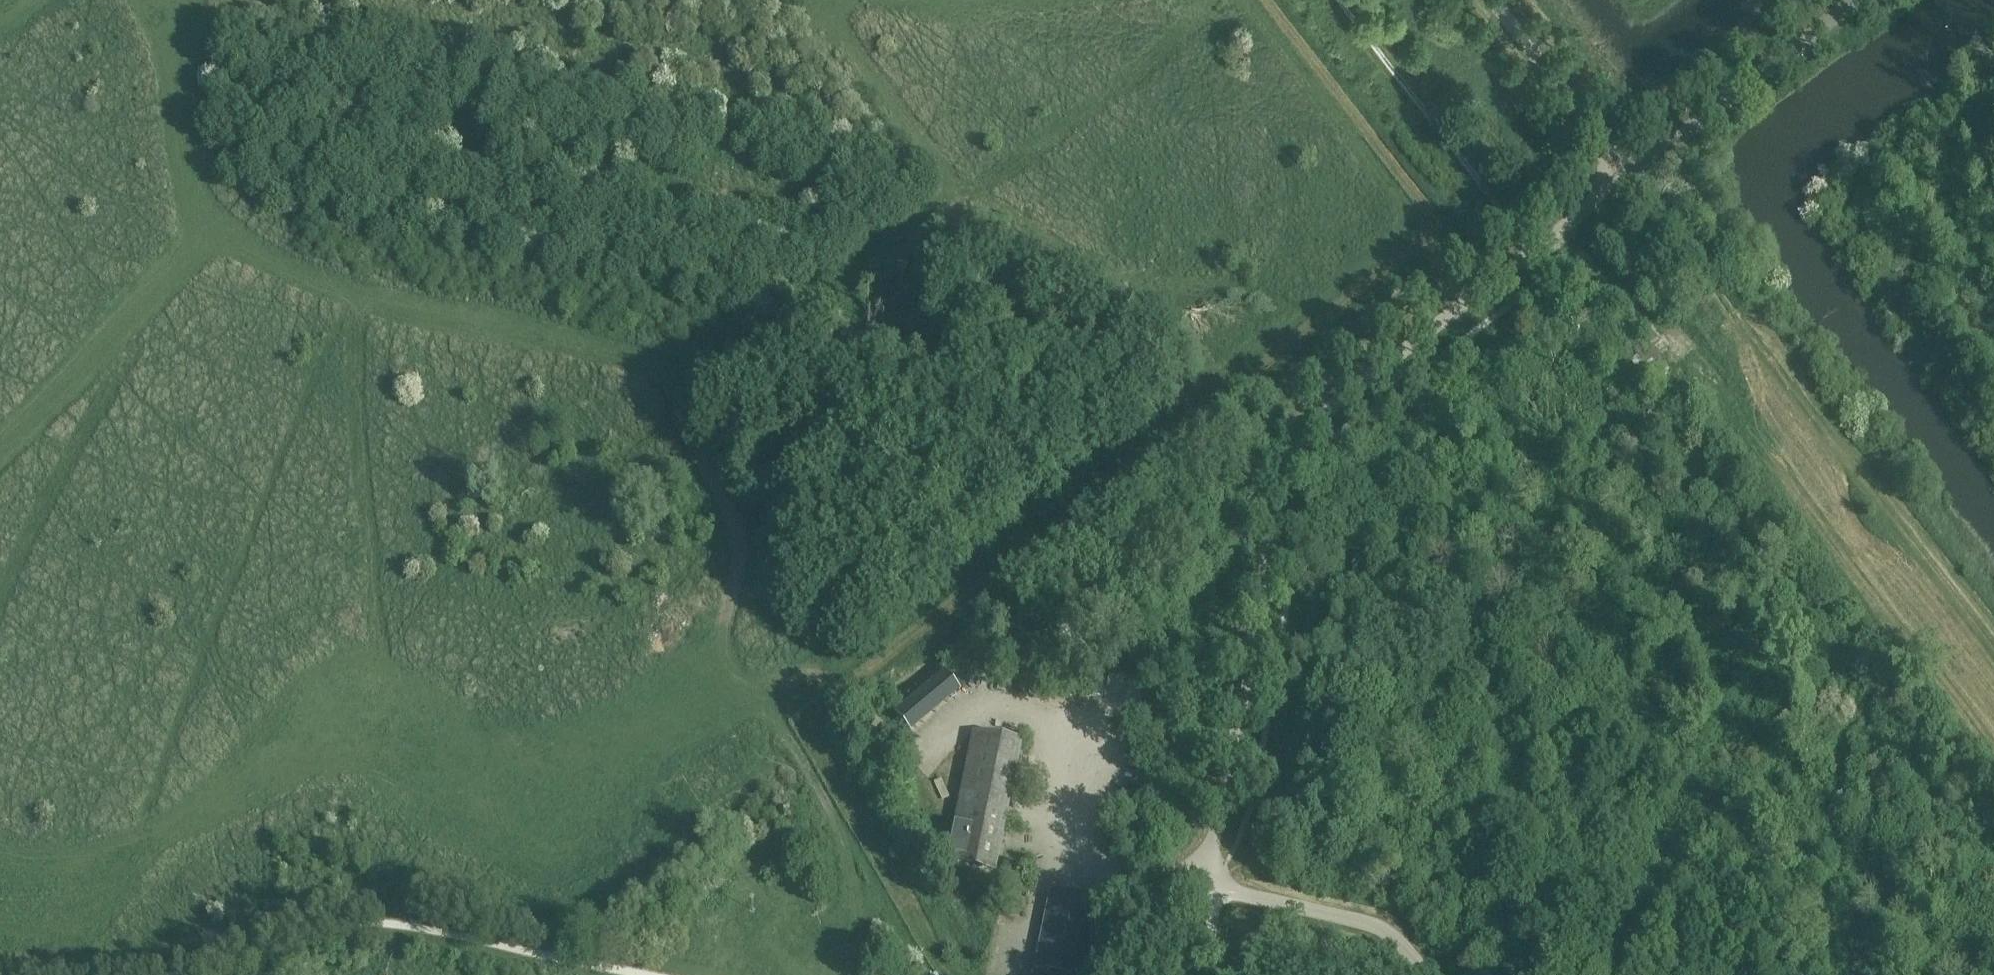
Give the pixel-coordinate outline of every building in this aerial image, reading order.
[(977,865),(995,868),(1021,743),(973,733),(948,859),(977,865)] [(1109,908),(1097,906),(1098,899),(1050,889),(1044,921),(1038,920),(1034,936),(1040,937),(1034,969),(1063,974),(1083,974),(1083,973),(1094,920),(1106,923),(1109,908)]
